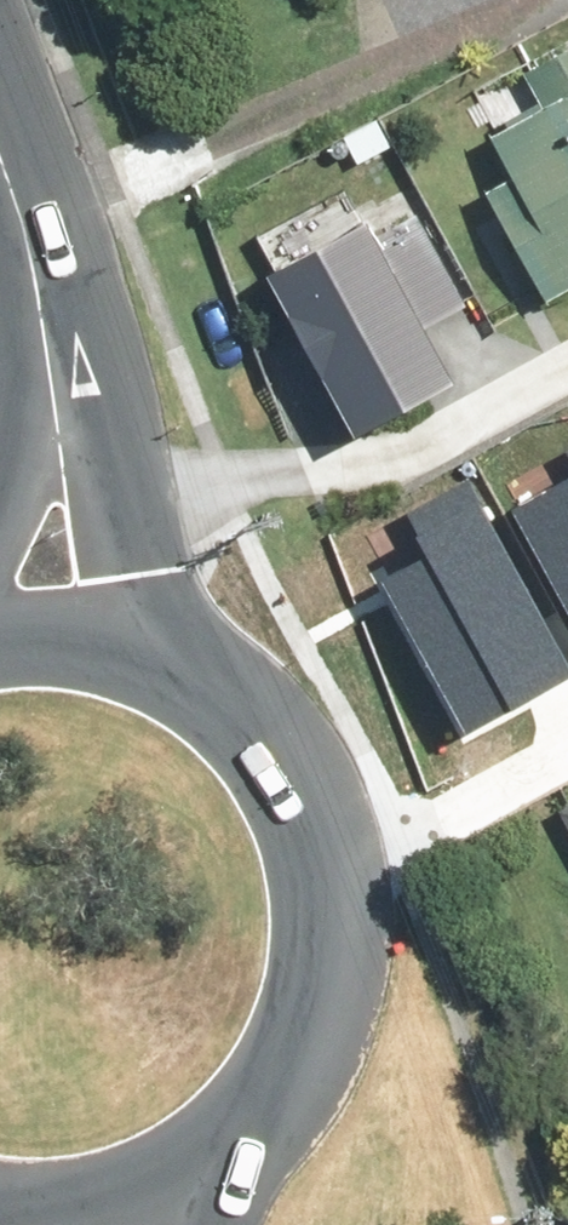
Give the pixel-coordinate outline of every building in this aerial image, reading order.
[(476,195),(539,305),(567,289),(567,51),(522,77),(538,106),(485,136),(508,177),(476,195)] [(269,257),(357,417),(456,362),(428,310),(466,289),(423,211),(387,231),(371,201),(269,257)] [(463,730),(567,673),(567,663),(469,484),(400,522),(419,557),(379,579),(463,730)] [(567,603),(567,485),(517,513),(567,603)] [(567,816),(567,794),(559,799),(567,816)]
